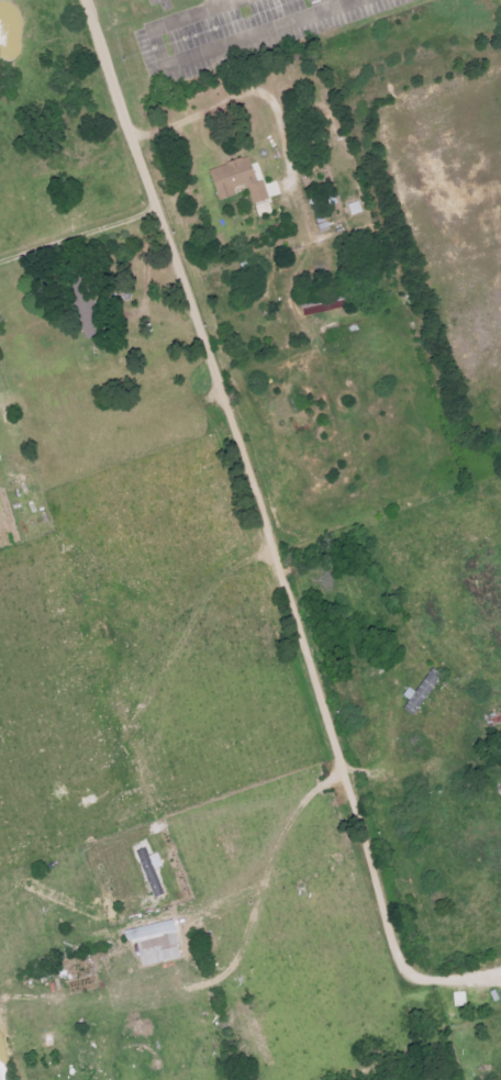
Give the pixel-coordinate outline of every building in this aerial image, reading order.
[(220,200),(238,195),(236,188),(249,184),(254,204),(270,199),(265,181),(259,182),(252,157),(211,169),(220,200)] [(281,195),(278,181),(267,184),(270,198),(281,195)] [(261,216),(274,212),(270,201),(257,205),(261,216)] [(303,302),(306,315),(344,308),(341,295),(303,302)] [(418,691),(411,687),(405,695),(412,699),(406,708),(416,715),(444,674),(434,667),(418,691)] [(496,736),(500,734),(500,713),(489,718),(496,736)] [(165,893),(156,867),(150,869),(145,855),(150,854),(147,847),(138,850),(155,896),(165,893)] [(127,927),(128,938),(177,934),(176,922),(127,927)] [(139,942),(145,966),(183,956),(177,932),(139,942)]
